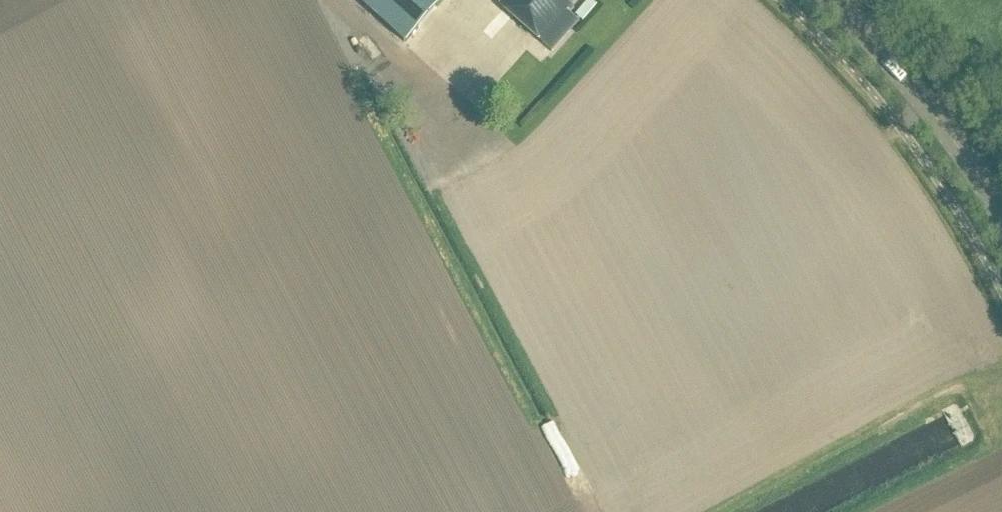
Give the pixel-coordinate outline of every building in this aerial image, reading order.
[(406,47),(447,0),(353,0),(406,47)] [(500,9),(542,47),(542,46),(553,55),(581,23),(570,14),(574,10),(570,6),(575,0),(508,0),(500,9)] [(551,447),(566,477),(579,470),(564,440),(551,447)]
